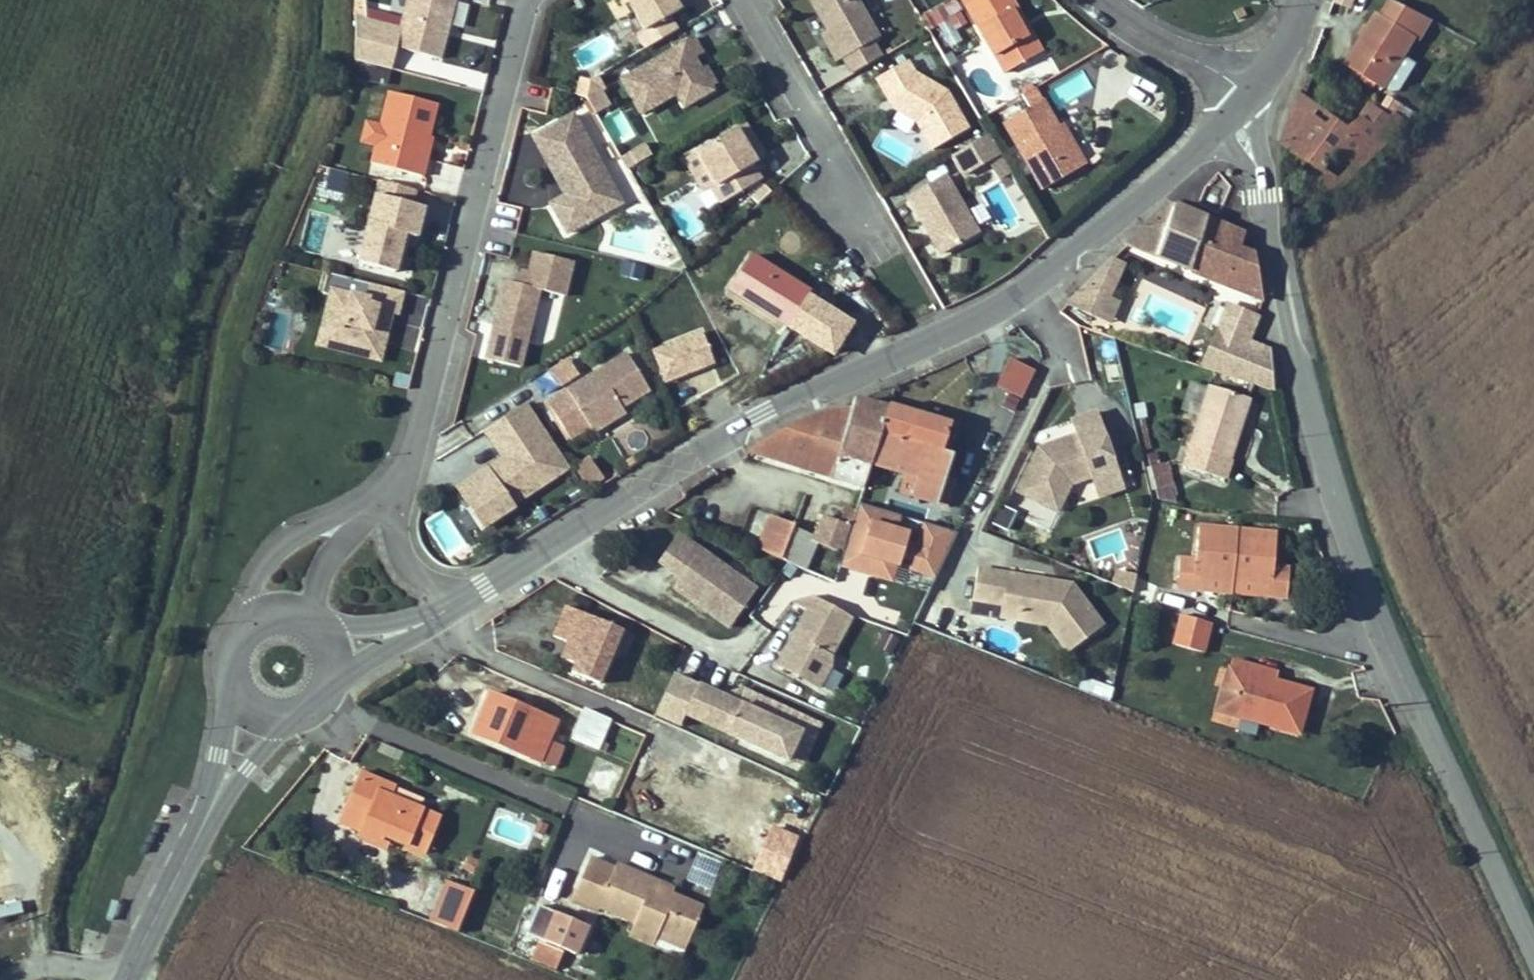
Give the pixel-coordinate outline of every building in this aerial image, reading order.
[(460,0),(409,0),(402,23),(370,16),(368,0),(358,0),(356,58),(395,67),(402,44),(446,57),(460,0)] [(681,0),(629,0),(646,28),(639,32),(648,48),(683,29),(674,13),(685,7),(681,0)] [(864,0),(814,0),(832,33),(824,38),(839,64),(847,59),(855,73),(887,55),(878,39),(885,35),(864,0)] [(942,48),(967,38),(952,0),(951,0),(927,9),(942,48)] [(1011,0),(964,0),(1005,72),(1037,56),(1018,23),(1022,20),(1011,0)] [(1242,7),(1233,11),(1237,20),(1246,16),(1242,7)] [(1415,37),(1379,14),(1347,66),(1383,88),(1415,37)] [(1037,56),(1041,53),(1022,20),(1018,23),(1037,56)] [(698,38),(626,80),(646,116),(685,93),(692,106),(720,90),(717,85),(723,82),(714,67),(709,71),(700,57),(707,53),(698,38)] [(911,57),(877,76),(898,111),(918,123),(934,150),(973,125),(951,88),(921,70),(911,57)] [(609,87),(602,72),(592,78),(583,75),(579,91),(588,95),(597,112),(614,103),(606,89),(609,87)] [(441,100),(389,88),(381,121),(368,118),(362,141),(378,145),(374,160),(428,172),(437,135),(433,134),(441,100)] [(1086,166),(1078,150),(1072,152),(1055,123),(1034,89),(1026,94),(1032,105),(1004,122),(1046,191),(1086,166)] [(1334,198),(1401,130),(1375,108),(1366,118),(1363,117),(1349,127),(1300,92),(1280,144),(1328,176),(1320,187),(1334,198)] [(673,110),(678,106),(675,101),(669,105),(673,110)] [(623,106),(605,116),(622,143),(639,132),(623,106)] [(579,113),(536,137),(569,197),(552,208),(566,236),(625,203),(579,113)] [(1060,120),(1055,123),(1072,152),(1078,150),(1060,120)] [(762,159),(741,125),(685,158),(705,191),(712,187),(721,203),(766,176),(757,162),(762,159)] [(884,128),(876,143),(909,160),(917,145),(884,128)] [(991,139),(954,160),(968,179),(993,164),(1003,180),(1012,175),(991,139)] [(623,160),(629,171),(657,154),(651,144),(623,160)] [(353,171),(332,166),(327,187),(348,193),(353,171)] [(949,172),(907,196),(942,258),(984,234),(949,172)] [(422,188),(379,178),(359,265),(400,275),(410,235),(421,238),(430,205),(418,202),(422,188)] [(753,194),(760,202),(775,190),(768,181),(753,194)] [(358,200),(349,204),(351,208),(360,204),(358,200)] [(1156,256),(1263,300),(1255,256),(1239,251),(1244,236),(1177,207),(1168,203),(1156,213),(1141,229),(1127,245),(1156,256)] [(518,244),(487,354),(546,371),(566,298),(570,299),(580,261),(518,244)] [(814,289),(754,252),(731,289),(791,326),(814,289)] [(650,264),(626,258),(622,274),(646,280),(650,264)] [(1123,269),(1113,260),(1098,276),(1109,287),(1123,269)] [(829,275),(835,264),(830,261),(823,271),(829,275)] [(408,290),(325,270),(320,290),(330,293),(317,346),(385,362),(397,313),(402,315),(408,290)] [(1070,302),(1087,314),(1093,306),(1109,287),(1098,276),(1070,302)] [(824,277),(820,282),(832,291),(836,286),(824,277)] [(1093,306),(1106,316),(1120,298),(1109,287),(1093,306)] [(811,296),(794,326),(836,350),(853,320),(811,296)] [(1227,309),(1203,369),(1272,392),(1265,352),(1247,344),(1256,321),(1227,309)] [(700,328),(648,349),(663,384),(714,364),(700,328)] [(626,354),(550,404),(572,441),(594,426),(599,434),(629,414),(625,409),(651,392),(626,354)] [(1005,357),(992,387),(1021,399),(1034,369),(1005,357)] [(670,380),(674,399),(719,388),(714,369),(670,380)] [(1229,463),(1250,402),(1210,388),(1190,448),(1229,463)] [(831,477),(863,487),(870,464),(887,409),(853,401),(851,410),(831,477)] [(951,423),(888,405),(887,409),(870,464),(904,475),(898,492),(937,504),(952,454),(942,451),(951,423)] [(529,406),(488,432),(507,461),(461,490),(486,529),(573,473),(529,406)] [(831,477),(851,410),(823,414),(811,418),(790,428),(769,440),(749,452),(831,477)] [(1051,444),(1038,448),(1016,492),(1057,512),(1070,485),(1094,477),(1115,470),(1096,413),(1072,421),(1076,435),(1059,442),(1061,447),(1053,450),(1051,444)] [(592,460),(573,473),(588,496),(607,484),(592,460)] [(1170,462),(1149,465),(1153,501),(1174,498),(1170,462)] [(1115,470),(1094,477),(1100,497),(1122,490),(1115,470)] [(993,504),(988,525),(1007,530),(1013,509),(993,504)] [(818,539),(794,530),(782,560),(805,570),(816,544),(839,553),(840,551),(844,553),(856,512),(845,509),(838,524),(826,520),(818,539)] [(782,560),(794,530),(795,526),(772,516),(764,536),(756,533),(750,546),(782,560)] [(905,534),(872,524),(852,590),(885,603),(905,534)] [(1290,570),(1273,569),(1275,534),(1238,531),(1200,527),(1197,562),(1179,560),(1178,570),(1176,589),(1199,591),(1200,580),(1234,583),(1264,586),(1263,598),(1287,600),(1290,570)] [(885,603),(892,606),(898,588),(905,565),(913,536),(905,534),(885,603)] [(675,535),(656,563),(678,578),(671,587),(728,627),(743,605),(732,598),(743,582),(675,535)] [(909,591),(916,568),(905,565),(898,588),(909,591)] [(1023,578),(977,569),(972,601),(1001,606),(1016,609),(1015,615),(1049,621),(1073,652),(1104,629),(1071,586),(1055,583),(1054,588),(1045,587),(1022,583),(1023,578)] [(1111,587),(1133,590),(1135,573),(1113,570),(1111,587)] [(1234,583),(1200,580),(1199,591),(1232,595),(1259,597),(1263,598),(1264,586),(1234,583)] [(754,590),(743,582),(732,598),(743,605),(754,590)] [(884,607),(885,603),(852,590),(850,597),(884,607)] [(811,595),(772,664),(831,698),(845,674),(830,666),(856,620),(811,595)] [(1016,609),(1001,606),(998,619),(1045,627),(1068,656),(1073,652),(1049,621),(1015,615),(1016,609)] [(624,631),(568,608),(555,637),(569,643),(575,646),(569,662),(577,665),(574,673),(601,685),(617,647),(624,631)] [(1204,654),(1212,625),(1183,616),(1174,646),(1204,654)] [(634,635),(624,631),(617,647),(627,651),(634,635)] [(575,646),(569,643),(563,659),(569,662),(575,646)] [(1299,734),(1311,692),(1278,683),(1251,675),(1254,667),(1234,661),(1219,712),(1299,734)] [(1278,683),(1279,675),(1254,667),(1251,675),(1278,683)] [(791,777),(809,738),(675,677),(657,716),(791,777)] [(1108,700),(1112,687),(1080,677),(1077,691),(1108,700)] [(541,762),(557,723),(490,693),(474,733),(541,762)] [(598,749),(611,720),(586,710),(574,738),(598,749)] [(404,760),(408,752),(388,743),(385,751),(404,760)] [(364,772),(350,804),(372,813),(365,831),(384,840),(386,836),(393,839),(428,854),(443,819),(393,797),(397,787),(364,772)] [(372,813),(350,804),(343,822),(365,831),(372,813)] [(796,839),(722,809),(715,825),(738,835),(729,858),(781,879),(796,839)] [(384,840),(365,831),(362,837),(388,849),(393,839),(386,836),(384,840)] [(600,905),(635,920),(657,930),(652,943),(681,955),(703,905),(670,890),(667,895),(659,892),(664,881),(617,861),(615,867),(590,856),(573,900),(598,910),(600,905)] [(450,880),(432,922),(458,932),(476,892),(450,880)] [(670,890),(672,884),(664,881),(659,892),(667,895),(670,890)] [(539,904),(528,932),(584,955),(595,927),(539,904)] [(657,930),(635,920),(629,933),(652,943),(657,930)] [(543,942),(535,963),(560,973),(568,952),(543,942)]
